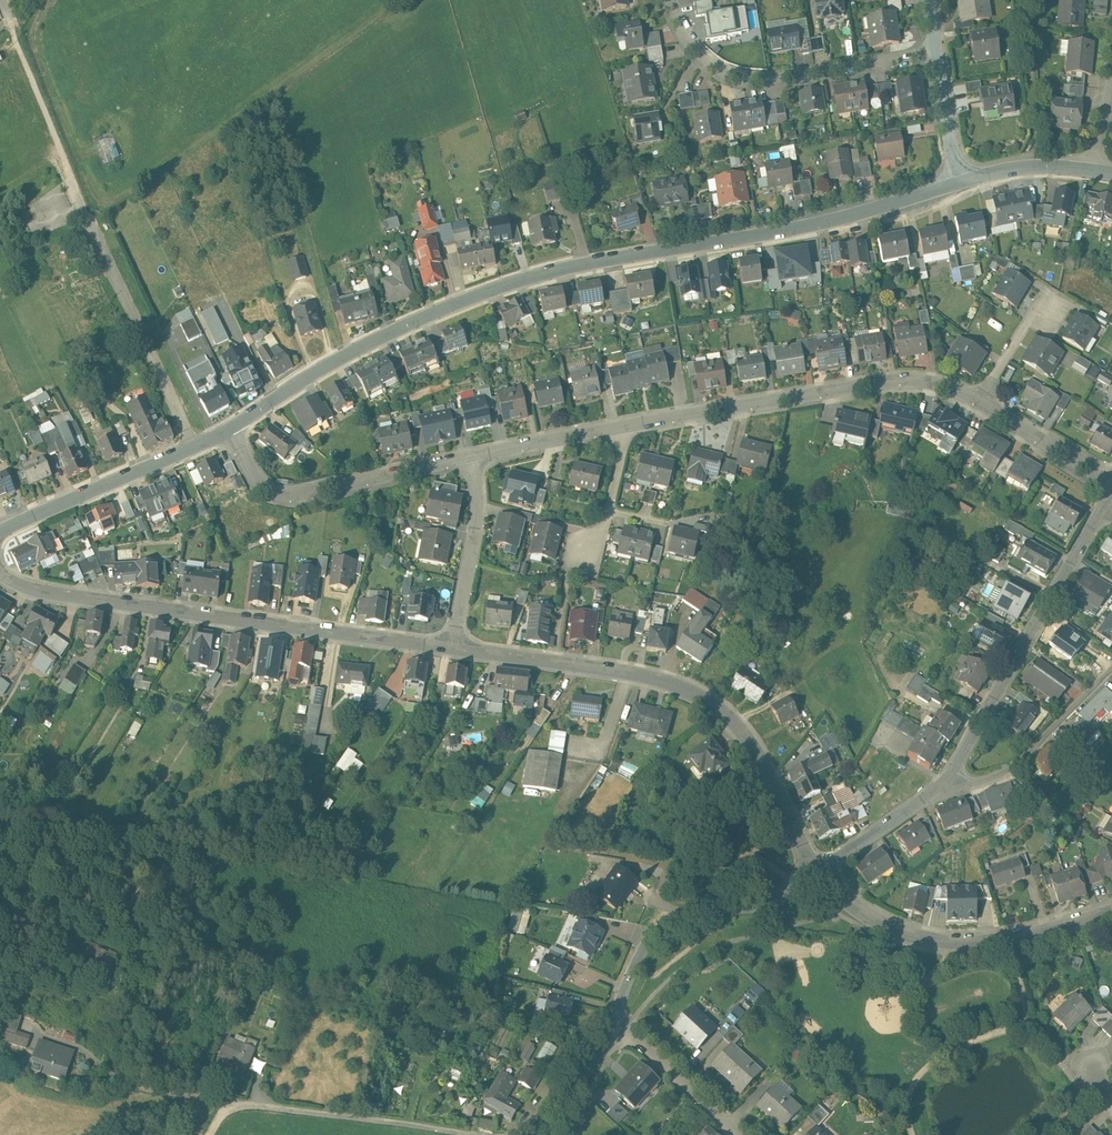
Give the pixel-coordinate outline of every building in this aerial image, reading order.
[(605,9),(627,6),(626,0),(603,0),(605,9)] [(694,2),(696,16),(706,14),(711,43),(749,38),(744,8),(714,13),(712,0),(707,0),(694,2)] [(818,15),(821,15),(822,18),(840,15),(840,12),(843,11),(842,0),(816,0),(818,15)] [(889,12),(894,12),(903,11),(901,0),(887,0),(889,12)] [(963,19),(963,21),(973,20),(990,17),(987,0),(960,0),(963,19)] [(1058,24),(1082,26),(1084,0),(1061,0),(1058,24)] [(1107,6),(1093,4),(1092,12),(1107,14),(1107,6)] [(889,12),(868,16),(870,31),(897,27),(894,12),(889,12)] [(963,19),(954,20),(955,29),(974,26),(973,20),(963,21),(963,19)] [(639,22),(615,26),(618,41),(628,39),(630,50),(644,48),(642,39),(641,34),(639,22)] [(796,26),(768,30),(771,52),(799,48),(800,47),(799,40),(796,26)] [(897,27),(870,31),(873,47),(899,42),(897,27)] [(995,30),(972,33),(976,60),(999,56),(995,30)] [(659,31),(641,34),(642,39),(645,39),(646,48),(647,48),(661,45),(659,31)] [(823,36),(810,38),(812,52),(825,50),(823,36)] [(809,38),(799,40),(800,47),(799,48),(800,54),(812,52),(810,38),(809,38)] [(1094,43),(1062,40),(1061,53),(1068,54),(1066,71),(1091,74),(1094,43)] [(661,45),(647,48),(649,61),(663,59),(661,45)] [(650,67),(624,72),(629,102),(655,98),(650,67)] [(1085,77),(1070,76),(1070,85),(1084,86),(1085,77)] [(920,80),(898,83),(902,113),(924,109),(920,80)] [(864,82),(833,87),(837,113),(868,108),(867,100),(865,86),(864,82)] [(891,82),(878,84),(880,98),(893,96),(891,82)] [(980,82),(965,84),(966,95),(979,93),(978,88),(981,88),(980,82)] [(878,84),(865,86),(867,100),(880,98),(878,84)] [(1084,86),(1070,85),(1069,94),(1083,95),(1084,86)] [(1010,86),(981,90),(984,111),(998,109),(999,115),(1015,112),(1010,86)] [(820,89),(800,92),(803,110),(809,109),(810,113),(824,111),(820,89)] [(692,92),(678,94),(681,110),(695,107),(692,93),(692,92)] [(761,99),(745,101),(750,128),(765,126),(764,117),(762,103),(761,99)] [(784,100),(775,101),(777,114),(777,115),(777,116),(786,114),(784,100)] [(745,101),(730,104),(734,131),(750,128),(745,101)] [(775,101),(762,103),(764,117),(777,114),(775,101)] [(1082,104),(1052,101),(1050,126),(1080,129),(1082,104)] [(718,112),(696,116),(700,141),(722,137),(718,112)] [(777,114),(764,117),(765,126),(778,124),(778,122),(777,115),(777,114)] [(659,115),(643,117),(643,116),(637,117),(638,127),(635,127),(637,140),(659,137),(658,126),(660,126),(659,115)] [(900,135),(883,137),(883,140),(875,141),(878,160),(904,156),(900,135)] [(794,145),(784,147),(786,161),(789,161),(796,160),(794,145)] [(847,151),(828,154),(832,180),(851,176),(847,151)] [(786,161),(765,165),(767,178),(768,187),(792,183),(789,161),(786,161)] [(869,162),(860,164),(862,178),(872,176),(869,162)] [(860,164),(852,165),(855,179),(862,178),(860,164)] [(742,173),(716,178),(719,193),(745,188),(742,173)] [(767,178),(758,180),(760,188),(768,187),(767,178)] [(684,179),(668,181),(672,205),(688,203),(684,179)] [(810,180),(800,181),(802,196),(812,194),(810,180)] [(668,181),(653,183),(657,208),(672,205),(668,181)] [(800,181),(792,183),(794,197),(802,196),(800,181)] [(559,182),(543,187),(548,203),(564,199),(559,182)] [(745,188),(719,193),(721,207),(747,203),(745,188)] [(1074,195),(1056,191),(1053,208),(1052,213),(1061,215),(1069,217),(1074,195)] [(1027,193),(1010,196),(1015,222),(1032,219),(1030,207),(1027,193)] [(1087,194),(1082,218),(1092,220),(1092,221),(1102,223),(1103,215),(1111,217),(1111,215),(1111,198),(1098,195),(1098,196),(1087,194)] [(643,195),(627,200),(630,209),(636,207),(638,214),(647,211),(643,195)] [(1010,196),(993,200),(999,226),(1015,222),(1010,196)] [(627,200),(617,203),(620,212),(611,215),(613,222),(616,223),(619,233),(627,231),(630,232),(632,229),(639,227),(636,217),(638,214),(636,207),(630,209),(627,200)] [(710,203),(697,206),(700,220),(713,218),(710,203)] [(433,209),(426,211),(424,204),(418,205),(420,212),(425,231),(438,228),(433,209)] [(697,206),(684,208),(686,222),(700,220),(697,206)] [(1044,206),(1030,207),(1032,219),(1032,221),(1043,219),(1044,206)] [(1061,215),(1052,213),(1053,208),(1044,206),(1043,219),(1043,224),(1058,227),(1061,215)] [(414,214),(417,225),(422,223),(419,213),(414,214)] [(982,219),(967,222),(966,217),(955,219),(960,244),(986,238),(982,219)] [(384,222),(386,232),(401,228),(399,218),(384,222)] [(507,220),(487,223),(489,234),(492,247),(511,243),(509,228),(507,220)] [(554,220),(532,224),(528,225),(523,226),(522,228),(524,238),(526,239),(531,238),(533,249),(555,245),(553,236),(557,235),(554,220)] [(466,223),(451,227),(455,243),(455,246),(457,245),(471,242),(468,230),(466,223)] [(451,227),(439,229),(442,245),(455,243),(451,227)] [(517,227),(509,228),(511,243),(512,248),(522,246),(517,227)] [(944,229),(918,234),(923,257),(948,252),(944,229)] [(489,234),(478,236),(480,249),(473,250),(471,242),(457,245),(458,253),(457,253),(461,274),(496,267),(492,247),(489,234)] [(904,235),(879,240),(883,263),(907,258),(908,258),(908,256),(904,235)] [(429,241),(420,243),(421,245),(416,246),(418,254),(417,256),(418,262),(421,263),(423,270),(423,271),(439,266),(439,267),(441,266),(434,242),(430,243),(429,241)] [(866,254),(864,243),(847,245),(849,264),(850,268),(868,265),(866,254)] [(839,247),(838,244),(830,245),(830,248),(830,251),(832,265),(833,266),(849,264),(847,245),(839,247)] [(1063,245),(1055,244),(1054,254),(1062,255),(1063,245)] [(811,284),(821,283),(819,266),(819,264),(810,265),(807,248),(791,250),(795,282),(810,280),(811,284)] [(795,282),(791,250),(774,253),(776,270),(767,271),(770,290),(781,289),(781,284),(795,282)] [(832,265),(830,251),(819,252),(819,264),(819,266),(832,265)] [(874,253),(866,254),(868,265),(868,268),(877,266),(874,253)] [(916,254),(908,256),(908,258),(907,258),(910,269),(918,268),(917,260),(916,254)] [(956,255),(948,257),(951,270),(958,268),(956,255)] [(1009,264),(997,256),(993,263),(1005,270),(1009,264)] [(302,259),(288,262),(294,282),(308,278),(302,259)] [(404,259),(389,263),(394,280),(384,283),(390,305),(406,301),(406,300),(414,298),(404,259)] [(758,259),(739,263),(742,286),(762,282),(760,272),(758,260),(758,259)] [(765,259),(758,260),(760,272),(767,271),(765,259)] [(924,259),(917,260),(918,268),(919,273),(926,272),(924,259)] [(725,265),(709,268),(711,282),(713,294),(729,291),(725,265)] [(973,265),(958,268),(961,281),(976,279),(973,265)] [(439,266),(423,271),(423,270),(421,271),(423,279),(426,280),(428,288),(432,287),(432,289),(438,287),(437,285),(442,284),(440,276),(441,273),(439,267),(439,266)] [(378,267),(372,269),(374,277),(376,282),(382,281),(378,267)] [(696,270),(679,272),(683,298),(699,296),(700,296),(698,284),(696,270)] [(1028,284),(1009,272),(995,295),(1014,307),(1028,284)] [(374,277),(366,279),(370,292),(371,292),(371,293),(378,291),(376,282),(374,277)] [(650,277),(625,282),(627,293),(629,301),(638,299),(639,302),(655,299),(650,277)] [(713,294),(711,282),(704,283),(707,302),(714,301),(713,294)] [(704,283),(698,284),(700,296),(699,296),(700,304),(707,302),(704,283)] [(600,286),(578,291),(578,295),(581,307),(590,305),(590,309),(604,306),(600,286)] [(370,292),(355,296),(361,322),(378,318),(371,293),(371,292),(370,292)] [(562,293),(540,298),(543,314),(552,312),(553,316),(566,313),(565,311),(563,298),(562,293)] [(627,293),(609,296),(614,317),(632,313),(630,304),(629,304),(629,301),(627,293)] [(578,295),(571,296),(573,309),(581,308),(581,307),(578,295)] [(339,301),(338,301),(345,327),(361,322),(355,296),(339,301)] [(571,296),(563,298),(565,311),(573,309),(571,296)] [(532,299),(522,304),(530,319),(537,317),(532,299)] [(521,302),(499,314),(508,331),(530,319),(522,304),(521,302)] [(314,307),(295,312),(302,338),(321,333),(314,307)] [(213,309),(201,315),(216,347),(229,341),(213,309)] [(927,311),(919,313),(921,326),(930,324),(927,311)] [(1097,328),(1076,315),(1062,339),(1081,350),(1087,339),(1090,341),(1097,328)] [(1109,323),(1096,316),(1092,322),(1104,330),(1109,323)] [(194,319),(181,326),(189,343),(202,336),(194,319)] [(460,329),(442,337),(444,342),(449,355),(458,351),(459,353),(468,349),(460,329)] [(923,329),(895,334),(899,359),(927,354),(923,329)] [(867,332),(856,334),(855,336),(855,341),(859,367),(873,365),(868,338),(867,332)] [(839,333),(829,334),(827,337),(828,343),(833,371),(846,369),(844,355),(841,340),(840,341),(840,339),(839,333)] [(255,345),(250,335),(244,338),(249,348),(255,345)] [(881,336),(868,338),(873,365),(886,362),(884,348),(881,336)] [(840,339),(840,341),(841,340),(844,355),(850,354),(848,342),(847,338),(840,339)] [(815,340),(807,342),(809,357),(816,356),(814,345),(815,345),(815,340)] [(1061,354),(1036,340),(1023,362),(1048,377),(1061,354)] [(855,341),(848,342),(850,354),(853,368),(859,367),(855,341)] [(973,348),(962,341),(954,355),(951,354),(945,362),(971,378),(985,355),(973,348)] [(444,342),(436,346),(437,347),(441,358),(449,355),(444,342)] [(807,342),(798,343),(796,346),(796,349),(800,349),(802,358),(809,357),(807,342)] [(988,349),(976,342),(973,348),(985,355),(988,349)] [(431,350),(428,343),(413,349),(424,374),(438,367),(436,362),(431,350)] [(815,345),(814,345),(816,356),(819,374),(833,371),(828,343),(815,345)] [(284,355),(277,348),(271,352),(268,347),(257,353),(275,381),(293,370),(284,355)] [(437,347),(431,350),(436,362),(442,360),(441,358),(437,347)] [(890,347),(884,348),(886,362),(893,361),(890,347)] [(243,348),(222,358),(229,373),(223,376),(221,382),(225,387),(232,384),(241,401),(263,390),(243,348)] [(679,348),(670,350),(673,365),(681,363),(679,348)] [(413,349),(399,355),(405,368),(410,380),(424,374),(413,349)] [(767,349),(760,351),(761,358),(762,358),(763,366),(769,364),(767,349)] [(796,349),(787,351),(786,349),(780,350),(780,352),(774,353),(775,357),(779,378),(804,374),(804,370),(801,371),(801,368),(802,368),(803,366),(802,358),(800,349),(796,349)] [(670,350),(662,352),(663,355),(665,367),(673,365),(670,350)] [(729,352),(729,359),(746,358),(746,351),(729,352)] [(405,368),(399,355),(393,358),(400,371),(405,368)] [(663,355),(645,359),(645,361),(651,386),(669,382),(665,367),(663,355)] [(1091,365),(1078,357),(1074,364),(1087,371),(1091,365)] [(400,371),(393,358),(386,362),(393,375),(400,371)] [(761,358),(746,361),(746,366),(737,368),(740,385),(765,380),(763,366),(762,358),(761,358)] [(727,359),(720,360),(721,363),(723,374),(730,373),(727,359)] [(386,362),(386,361),(371,369),(384,393),(398,385),(393,375),(386,362)] [(645,361),(627,365),(627,367),(633,393),(633,392),(651,388),(651,386),(645,361)] [(209,362),(187,373),(198,395),(205,391),(207,395),(214,392),(217,390),(214,383),(217,377),(209,362)] [(721,363),(708,365),(712,392),(726,389),(723,374),(721,363)] [(602,372),(600,364),(592,366),(593,370),(594,370),(599,392),(605,390),(605,388),(602,372)] [(694,364),(687,365),(690,380),(696,379),(694,367),(695,367),(694,364)] [(1087,371),(1074,364),(1071,369),(1084,377),(1087,371)] [(695,367),(694,367),(696,379),(699,394),(712,392),(708,365),(695,367)] [(1093,382),(1101,371),(1093,365),(1086,376),(1093,382)] [(609,371),(612,386),(615,399),(633,394),(633,392),(633,393),(627,367),(609,371)] [(384,393),(371,369),(356,377),(363,391),(369,401),(384,393)] [(593,370),(570,375),(576,401),(600,396),(599,392),(594,370),(593,370)] [(609,371),(602,372),(605,388),(612,386),(609,371)] [(1101,373),(1097,380),(1109,387),(1111,382),(1111,379),(1101,373)] [(363,391),(356,378),(350,382),(355,392),(357,395),(363,391)] [(350,382),(342,386),(348,396),(355,392),(350,382)] [(558,382),(535,387),(535,390),(538,404),(539,410),(563,404),(558,382)] [(1058,399),(1031,383),(1024,394),(1037,402),(1030,413),(1036,417),(1036,418),(1038,419),(1039,419),(1044,422),(1058,399)] [(534,384),(527,385),(528,391),(532,405),(532,406),(538,404),(535,390),(535,387),(534,384)] [(342,386),(342,385),(326,394),(338,415),(354,406),(348,396),(342,386)] [(217,390),(214,392),(207,395),(208,398),(201,402),(210,418),(229,407),(219,389),(217,390)] [(521,389),(509,392),(516,421),(528,418),(525,406),(522,393),(521,389)] [(492,400),(489,390),(478,392),(480,398),(460,402),(467,432),(491,427),(488,411),(494,409),(492,400)] [(528,391),(522,393),(525,406),(532,405),(528,391)] [(509,392),(497,395),(498,398),(501,412),(504,424),(516,421),(509,392)] [(46,394),(26,405),(29,410),(37,406),(38,407),(50,400),(46,394)] [(1064,395),(1056,408),(1063,412),(1071,399),(1064,395)] [(158,422),(146,396),(127,405),(148,452),(174,440),(165,420),(159,422),(158,422)] [(498,398),(492,400),(494,409),(495,413),(501,412),(498,398)] [(1102,399),(1099,404),(1107,410),(1110,405),(1102,399)] [(320,411),(314,401),(295,412),(308,435),(318,429),(319,430),(322,428),(321,427),(327,424),(320,411)] [(901,411),(884,407),(880,424),(879,427),(880,427),(895,431),(894,435),(912,439),(913,433),(917,416),(917,415),(912,414),(911,416),(900,414),(901,411)] [(87,408),(80,411),(86,424),(93,420),(87,408)] [(333,420),(326,408),(320,411),(327,424),(333,420)] [(967,428),(938,411),(933,420),(927,429),(928,430),(945,440),(938,451),(949,458),(957,445),(966,429),(967,428)] [(455,440),(449,412),(420,419),(426,447),(455,440)] [(870,421),(837,414),(833,431),(832,437),(833,437),(845,440),(844,443),(864,448),(866,438),(870,422),(870,421)] [(933,420),(917,416),(913,433),(925,435),(928,430),(927,429),(933,420)] [(1092,422),(1083,416),(1079,423),(1088,428),(1092,422)] [(48,418),(36,423),(39,429),(51,424),(48,418)] [(76,421),(69,424),(75,440),(82,437),(76,421)] [(122,422),(115,425),(120,436),(127,433),(122,422)] [(880,424),(870,422),(866,438),(877,441),(880,427),(879,427),(880,424)] [(413,423),(406,425),(406,426),(407,426),(410,438),(416,436),(413,423)] [(66,425),(58,429),(63,442),(64,442),(66,446),(66,447),(78,475),(88,471),(79,450),(77,451),(75,445),(66,425)] [(1106,432),(1108,429),(1101,425),(1090,445),(1109,456),(1111,451),(1111,435),(1106,432)] [(406,426),(393,429),(398,453),(412,450),(410,438),(407,426),(406,426)] [(289,441),(271,427),(259,442),(284,462),(296,447),(296,446),(289,441)] [(826,430),(818,427),(813,445),(822,447),(823,444),(826,430)] [(351,429),(341,434),(343,439),(353,434),(351,429)] [(379,432),(378,432),(381,444),(384,456),(398,453),(393,429),(379,432)] [(977,436),(966,429),(957,445),(968,452),(977,436)] [(38,430),(29,434),(35,448),(44,444),(38,430)] [(833,431),(826,430),(823,444),(831,445),(833,437),(832,437),(833,431)] [(1004,446),(991,438),(992,437),(981,430),(977,436),(968,452),(971,454),(975,447),(987,454),(979,468),(993,476),(994,474),(1003,459),(1010,447),(1005,445),(1004,446)] [(379,431),(372,433),(375,446),(381,444),(378,432),(379,432),(379,431)] [(296,432),(289,441),(296,446),(296,447),(299,449),(305,442),(296,432)] [(116,435),(98,443),(106,462),(123,456),(120,449),(122,448),(116,435)] [(66,447),(66,446),(64,442),(63,442),(56,445),(61,458),(59,458),(69,479),(78,475),(66,447)] [(768,452),(743,446),(738,465),(738,467),(763,473),(768,452)] [(723,459),(694,452),(689,473),(690,473),(687,483),(703,487),(705,477),(718,480),(719,475),(722,462),(723,459)] [(1042,469),(1020,456),(1014,466),(1009,463),(1002,475),(1008,479),(1008,478),(1024,488),(1023,489),(1026,490),(1026,489),(1029,491),(1042,469)] [(658,461),(642,457),(636,482),(652,486),(658,461)] [(44,459),(21,469),(29,487),(52,477),(44,459)] [(1009,463),(1003,459),(994,474),(1000,478),(1002,475),(1009,463)] [(215,461),(198,469),(206,488),(223,480),(222,477),(222,476),(220,470),(219,470),(215,461)] [(674,465),(658,461),(652,486),(668,490),(674,465)] [(729,463),(722,462),(719,475),(726,477),(729,463)] [(237,474),(232,463),(224,466),(230,478),(231,477),(237,475),(237,474)] [(738,465),(729,463),(726,477),(735,480),(738,467),(738,465)] [(601,470),(575,464),(570,487),(596,493),(601,470)] [(0,476),(0,500),(15,493),(6,473),(0,476)] [(538,480),(512,474),(508,490),(515,492),(512,504),(522,506),(523,504),(531,506),(532,504),(535,490),(538,480)] [(240,482),(237,475),(231,477),(235,485),(240,482)] [(562,484),(549,481),(546,493),(559,496),(562,484)] [(169,482),(155,488),(165,512),(180,506),(179,506),(174,493),(169,482)] [(240,482),(235,485),(238,491),(243,489),(240,482)] [(447,486),(434,483),(433,491),(446,494),(447,486)] [(1066,491),(1055,484),(1051,491),(1062,498),(1066,491)] [(155,488),(141,494),(142,497),(147,509),(151,518),(153,524),(165,519),(164,517),(166,515),(165,512),(155,488)] [(187,502),(182,490),(174,493),(179,506),(187,502)] [(546,493),(535,490),(532,504),(543,507),(546,493)] [(433,491),(432,491),(427,517),(427,518),(457,524),(462,497),(446,494),(433,491)] [(650,493),(644,492),(641,504),(647,506),(650,493)] [(657,495),(650,493),(647,506),(654,508),(657,495)] [(147,509),(142,497),(135,500),(140,512),(147,509)] [(1082,512),(1061,499),(1051,515),(1073,528),(1082,512)] [(129,502),(121,506),(128,521),(135,518),(129,502)] [(112,506),(96,513),(96,514),(86,518),(90,528),(100,524),(104,533),(115,528),(111,519),(116,517),(112,506)] [(992,528),(997,520),(981,510),(976,518),(992,528)] [(533,516),(518,512),(517,520),(524,522),(531,523),(533,516)] [(517,520),(500,516),(493,544),(517,550),(524,522),(517,520)] [(547,519),(533,516),(531,523),(538,525),(545,526),(547,519)] [(73,518),(64,523),(67,530),(69,530),(71,535),(83,529),(78,519),(75,521),(73,518)] [(1019,527),(1009,521),(1004,530),(1014,535),(1019,527)] [(431,525),(416,522),(414,530),(425,532),(430,533),(430,532),(431,525)] [(545,526),(538,525),(531,552),(555,558),(562,530),(545,526)] [(708,529),(695,526),(694,532),(707,535),(708,529)] [(290,528),(274,529),(274,538),(291,537),(290,528)] [(639,532),(624,529),(623,533),(620,546),(618,555),(633,558),(639,532)] [(699,536),(674,530),(669,554),(693,560),(699,536)] [(616,531),(613,544),(620,546),(623,533),(616,531)] [(451,537),(430,532),(430,533),(425,532),(419,560),(446,565),(451,537)] [(655,536),(639,532),(633,558),(648,562),(655,536)] [(57,555),(46,535),(28,544),(38,564),(57,555)] [(1101,551),(1111,559),(1111,537),(1101,551)] [(1057,557),(1022,538),(1019,544),(1016,542),(1013,546),(1018,548),(1051,567),(1057,557)] [(28,544),(11,553),(21,572),(38,564),(28,544)] [(997,547),(994,552),(990,550),(986,557),(998,564),(1005,551),(997,547)] [(663,550),(655,548),(652,563),(659,565),(663,550)] [(1051,567),(1018,548),(1008,566),(1020,573),(1025,565),(1046,577),(1051,567)] [(92,549),(74,557),(77,566),(69,569),(75,584),(84,580),(83,576),(94,571),(97,577),(103,574),(92,549)] [(115,550),(99,551),(100,565),(116,564),(115,550)] [(329,557),(321,555),(319,564),(320,564),(318,574),(326,576),(329,557)] [(355,562),(335,559),(331,587),(348,590),(350,578),(353,578),(353,574),(355,562)] [(158,562),(129,563),(129,566),(115,567),(115,576),(159,574),(158,562)] [(308,562),(306,579),(298,578),(295,599),(315,602),(318,581),(317,581),(318,574),(320,564),(319,564),(308,562)] [(362,563),(355,562),(353,574),(360,575),(362,563)] [(187,564),(180,563),(178,576),(185,577),(186,569),(187,564)] [(276,565),(254,563),(253,570),(272,572),(271,573),(275,573),(276,565)] [(284,566),(276,565),(275,573),(283,574),(284,566)] [(186,569),(185,577),(183,593),(200,595),(204,571),(186,569)] [(229,569),(221,569),(221,574),(220,582),(227,583),(229,569)] [(272,572),(253,570),(249,602),(267,605),(270,585),(271,573),(272,572)] [(221,574),(204,571),(200,595),(218,598),(220,582),(221,574)] [(275,573),(271,573),(270,585),(281,587),(283,574),(275,573)] [(159,574),(115,576),(116,586),(136,584),(136,587),(160,586),(159,574)] [(1100,575),(1096,580),(1110,589),(1109,589),(1111,591),(1111,590),(1111,582),(1100,575)] [(412,579),(404,578),(401,595),(409,596),(412,579)] [(1092,588),(1080,580),(1072,595),(1098,611),(1111,591),(1109,589),(1110,589),(1096,580),(1092,588)] [(1036,594),(1018,585),(1014,592),(1028,600),(1026,604),(1029,606),(1036,594)] [(1014,592),(1006,587),(994,608),(1017,620),(1026,604),(1012,596),(1014,592)] [(720,608),(691,589),(682,600),(700,612),(701,611),(711,619),(712,619),(720,608)] [(434,600),(420,598),(421,592),(412,591),(409,618),(428,621),(429,614),(432,614),(434,600)] [(529,593),(519,591),(517,604),(525,606),(529,593)] [(388,594),(378,592),(377,601),(369,600),(367,614),(366,620),(384,623),(388,594)] [(1028,600),(1014,592),(1012,596),(1026,604),(1028,600)] [(815,604),(807,595),(802,600),(809,609),(815,604)] [(0,599),(0,624),(6,614),(11,606),(0,599)] [(369,600),(360,599),(358,612),(367,614),(369,600)] [(513,606),(488,603),(485,624),(511,627),(513,606)] [(553,607),(537,605),(537,604),(531,603),(526,642),(547,645),(553,607)] [(60,621),(37,609),(28,625),(30,626),(25,635),(23,640),(37,648),(45,634),(51,638),(52,635),(60,621)] [(605,610),(597,609),(597,615),(596,624),(603,624),(605,610)] [(665,610),(654,609),(653,612),(650,633),(647,650),(666,652),(669,632),(662,631),(665,610)] [(648,612),(639,610),(635,633),(643,634),(643,632),(648,612)] [(653,612),(648,611),(648,612),(643,632),(650,633),(653,612)] [(711,619),(701,611),(700,612),(689,630),(699,637),(704,629),(711,619)] [(597,615),(572,612),(571,624),(573,624),(571,640),(593,643),(596,624),(597,615)] [(105,616),(88,613),(86,622),(79,621),(76,642),(84,643),(83,646),(94,648),(102,636),(105,616)] [(6,614),(0,624),(0,628),(6,632),(11,625),(15,619),(6,614)] [(1097,636),(1111,646),(1111,615),(1097,636)] [(633,620),(612,616),(608,636),(629,640),(633,620)] [(1004,623),(993,617),(990,622),(1001,628),(1004,623)] [(137,621),(126,619),(123,638),(121,648),(132,650),(134,640),(135,635),(138,636),(139,629),(136,629),(137,621)] [(171,629),(162,628),(162,625),(152,623),(149,642),(147,657),(162,660),(164,644),(169,645),(171,629)] [(18,630),(11,625),(6,632),(3,638),(10,643),(18,630)] [(1011,637),(991,626),(986,635),(989,637),(983,646),(1000,656),(1011,637)] [(213,632),(194,629),(188,662),(207,665),(208,665),(211,650),(213,632)] [(699,637),(689,630),(688,630),(677,647),(701,664),(713,646),(712,645),(716,638),(704,629),(699,637)] [(25,635),(18,630),(10,643),(18,648),(23,640),(25,635)] [(1083,646),(1063,631),(1050,648),(1070,663),(1083,646)] [(231,635),(223,634),(222,646),(230,648),(231,635)] [(68,646),(52,635),(51,638),(46,646),(59,655),(61,656),(68,646)] [(249,638),(231,635),(230,648),(227,662),(228,662),(226,672),(224,672),(223,679),(234,681),(237,664),(245,665),(247,657),(251,657),(252,650),(248,649),(249,638)] [(123,638),(115,636),(113,650),(120,651),(121,648),(123,638)] [(281,643),(262,640),(259,660),(278,663),(279,659),(282,659),(283,650),(280,650),(281,643)] [(46,646),(44,645),(39,652),(41,654),(52,662),(54,663),(59,655),(46,646)] [(313,648),(295,646),(294,653),(290,653),(289,660),(293,660),(292,665),(290,678),(301,680),(303,667),(310,668),(313,648)] [(220,651),(211,650),(208,665),(207,665),(207,669),(214,670),(218,664),(220,651)] [(52,662),(41,654),(34,663),(45,671),(52,662)] [(990,672),(969,661),(964,669),(963,669),(960,676),(963,677),(958,686),(962,689),(974,695),(976,696),(982,687),(983,687),(986,681),(985,681),(990,672)] [(427,665),(408,662),(406,681),(405,689),(405,693),(413,694),(413,690),(423,691),(424,684),(425,684),(427,665)] [(74,663),(65,678),(77,685),(86,670),(74,663)] [(1069,688),(1036,663),(1031,670),(1029,671),(1030,672),(1022,682),(1055,707),(1069,688)] [(360,667),(339,664),(336,683),(366,687),(369,673),(359,672),(360,667)] [(467,671),(449,668),(446,687),(445,697),(460,699),(462,689),(464,690),(467,671)] [(770,686),(743,668),(730,686),(757,705),(770,686)] [(220,673),(215,670),(211,678),(215,680),(220,673)] [(506,670),(500,670),(497,670),(493,703),(503,705),(504,692),(507,693),(510,671),(506,671),(506,670)] [(530,674),(510,671),(507,693),(518,694),(516,706),(522,707),(522,708),(523,708),(523,707),(530,708),(531,695),(527,695),(530,674)] [(781,679),(770,671),(766,678),(777,685),(781,679)] [(284,675),(270,672),(269,682),(273,683),(282,685),(284,675)] [(150,682),(142,680),(143,676),(137,675),(134,685),(149,688),(150,682)] [(215,680),(211,678),(207,684),(211,687),(215,680)] [(282,685),(273,683),(271,692),(281,694),(282,685)] [(324,689),(316,688),(314,702),(313,704),(321,706),(324,689)] [(944,700),(924,688),(917,698),(928,705),(931,701),(940,706),(944,700)] [(392,698),(379,689),(365,708),(374,715),(378,709),(382,712),(392,698),(392,699),(392,698)] [(974,695),(962,689),(958,696),(969,703),(974,695)] [(1078,720),(1083,724),(1087,729),(1102,714),(1107,718),(1110,716),(1111,718),(1111,701),(1104,693),(1078,720)] [(545,697),(531,695),(530,708),(543,710),(545,697)] [(602,701),(573,697),(571,717),(581,718),(581,716),(599,719),(601,712),(602,709),(601,709),(602,701)] [(789,698),(771,708),(781,726),(799,716),(789,698)] [(488,702),(475,700),(473,713),(486,715),(488,702)] [(892,702),(892,701),(880,721),(895,730),(903,719),(893,713),(895,708),(892,702)] [(1036,710),(1026,702),(1023,707),(1032,715),(1036,710)] [(313,704),(309,703),(309,705),(301,744),(313,746),(315,735),(321,706),(313,704)] [(437,708),(415,705),(413,714),(435,717),(437,708)] [(652,710),(635,706),(629,729),(665,739),(671,716),(661,713),(661,711),(652,709),(652,710)] [(1023,707),(1022,707),(1017,714),(1016,714),(1013,718),(1014,718),(1010,723),(1013,725),(1007,732),(1020,742),(1038,719),(1032,715),(1023,707)] [(543,710),(534,724),(541,729),(550,715),(543,710)] [(302,724),(305,717),(297,714),(294,721),(302,724)] [(960,727),(939,715),(927,734),(945,745),(948,747),(960,727)] [(924,732),(903,719),(895,730),(917,743),(924,732)] [(534,724),(527,735),(534,740),(541,729),(534,724)] [(1083,724),(1065,743),(1075,753),(1080,758),(1098,739),(1087,729),(1083,724)] [(566,734),(552,732),(548,754),(563,756),(566,734)] [(927,734),(924,732),(917,743),(908,759),(929,772),(945,745),(927,734)] [(327,738),(315,735),(313,746),(311,752),(323,754),(327,738)] [(831,736),(819,742),(825,754),(837,748),(831,736)] [(711,740),(688,758),(696,767),(700,764),(712,779),(728,767),(727,765),(727,764),(724,760),(723,760),(717,753),(719,751),(711,740)] [(1075,753),(1065,743),(1059,749),(1061,751),(1069,758),(1070,759),(1075,753)] [(354,756),(357,752),(348,747),(336,763),(354,775),(363,762),(354,756)] [(1048,751),(1041,757),(1042,758),(1031,769),(1032,770),(1039,777),(1045,783),(1062,765),(1055,757),(1048,751)] [(1061,751),(1055,757),(1062,765),(1069,758),(1061,751)] [(562,757),(529,752),(523,787),(556,792),(562,757)] [(812,763),(788,774),(794,785),(813,776),(827,770),(831,768),(826,756),(812,763)] [(505,771),(495,764),(488,773),(499,780),(505,771)] [(1039,777),(1032,770),(1026,775),(1033,782),(1039,777)] [(813,776),(794,785),(801,802),(820,793),(813,776)] [(514,788),(507,784),(503,792),(509,796),(514,788)] [(490,792),(481,786),(474,796),(483,802),(490,792)] [(1013,796),(1009,788),(984,796),(988,809),(990,814),(1016,806),(1013,799),(1014,799),(1013,796)] [(845,790),(834,795),(838,804),(849,799),(845,790)] [(984,796),(977,799),(982,811),(988,809),(984,796)] [(979,814),(972,800),(965,803),(970,817),(979,814)] [(964,801),(935,812),(944,834),(972,822),(970,817),(965,803),(964,801)] [(830,809),(809,819),(814,829),(844,815),(840,805),(830,810),(830,809)] [(865,805),(856,809),(859,815),(867,810),(865,805)] [(844,815),(814,829),(819,840),(840,830),(853,824),(848,813),(844,815)] [(934,833),(928,820),(920,825),(928,837),(934,833)] [(919,824),(898,838),(909,854),(930,840),(928,837),(920,825),(919,824)] [(1107,848),(1102,857),(1104,861),(1099,869),(1099,870),(1106,874),(1111,877),(1111,851),(1107,848)] [(881,849),(855,867),(868,885),(893,868),(888,860),(881,849)] [(1025,855),(1018,858),(1019,860),(1022,869),(1029,867),(1025,855)] [(901,867),(894,856),(888,860),(893,868),(895,872),(901,867)] [(1082,859),(1075,862),(1078,869),(1080,875),(1086,873),(1082,859)] [(1019,860),(990,870),(996,887),(1025,878),(1022,869),(1019,860)] [(638,881),(617,866),(610,876),(611,876),(597,897),(615,910),(630,890),(631,891),(638,881)] [(1099,869),(1096,867),(1095,867),(1086,871),(1090,884),(1103,880),(1106,874),(1099,870),(1099,869)] [(1078,869),(1064,873),(1073,899),(1086,894),(1080,875),(1078,869)] [(1048,871),(1042,873),(1046,886),(1053,884),(1050,878),(1051,878),(1048,871)] [(1051,878),(1050,878),(1053,884),(1059,903),(1073,899),(1064,873),(1051,878)] [(947,887),(936,887),(936,890),(933,901),(947,901),(947,888),(947,887)] [(991,900),(987,887),(975,887),(975,888),(976,888),(976,900),(991,900)] [(976,900),(976,888),(975,888),(947,888),(947,901),(947,922),(958,922),(959,921),(965,921),(965,922),(976,922),(976,900)] [(927,896),(908,891),(903,912),(922,917),(927,896)] [(509,929),(525,933),(530,915),(514,911),(509,929)] [(598,917),(578,914),(575,920),(580,922),(580,921),(593,927),(598,917)] [(593,927),(580,921),(580,922),(579,925),(576,925),(573,930),(575,933),(569,947),(590,956),(593,949),(595,949),(603,932),(593,927)] [(565,957),(550,950),(547,957),(561,964),(565,957)] [(547,957),(545,960),(542,961),(538,968),(540,971),(539,974),(559,984),(567,967),(561,964),(547,957)] [(1068,968),(1081,968),(1081,958),(1068,958),(1068,968)] [(756,1002),(766,991),(757,982),(746,994),(756,1002)] [(567,994),(552,990),(550,997),(565,1001),(567,994)] [(1075,995),(1053,1017),(1069,1033),(1090,1011),(1081,1002),(1082,1001),(1079,998),(1078,999),(1075,995)] [(550,997),(549,1001),(545,1002),(543,1010),(546,1012),(545,1015),(567,1021),(572,1003),(565,1001),(550,997)] [(715,1029),(693,1008),(674,1028),(697,1049),(715,1030),(716,1029),(715,1029)] [(1091,1020),(1101,1029),(1110,1020),(1111,1018),(1111,1017),(1103,1008),(1091,1020)] [(730,1013),(715,1029),(716,1029),(715,1030),(723,1037),(733,1026),(739,1021),(730,1013)] [(9,1020),(9,1047),(26,1047),(26,1034),(22,1034),(22,1021),(9,1020)] [(1110,1020),(1101,1029),(1111,1039),(1111,1037),(1111,1021),(1110,1020)] [(723,1037),(723,1038),(731,1045),(733,1046),(743,1035),(733,1026),(723,1037)] [(266,1051),(231,1035),(223,1053),(240,1063),(239,1066),(256,1074),(266,1051)] [(80,1052),(44,1040),(34,1071),(70,1083),(80,1052)] [(558,1050),(546,1043),(536,1058),(549,1066),(558,1050)] [(733,1046),(731,1045),(713,1064),(734,1084),(737,1081),(745,1089),(761,1072),(733,1046)] [(534,1050),(528,1046),(524,1052),(531,1056),(534,1050)] [(510,1054),(503,1051),(500,1057),(506,1061),(510,1054)] [(497,1062),(488,1057),(486,1061),(487,1061),(484,1066),(492,1070),(497,1062)] [(659,1081),(640,1063),(615,1091),(634,1108),(659,1081)] [(785,1076),(775,1066),(765,1077),(775,1086),(776,1086),(785,1076)] [(466,1075),(454,1068),(447,1080),(459,1086),(466,1075)] [(539,1077),(526,1069),(518,1082),(531,1090),(539,1077)] [(502,1073),(483,1105),(511,1121),(520,1105),(506,1097),(515,1081),(502,1073)] [(775,1086),(757,1105),(783,1130),(801,1110),(776,1086),(775,1086)] [(468,1105),(464,1104),(462,1109),(464,1110),(462,1117),(471,1120),(474,1107),(473,1107),(468,1105)] [(628,1114),(618,1104),(608,1115),(618,1125),(628,1114)] [(818,1105),(808,1116),(818,1126),(829,1114),(818,1105)] [(497,1124),(479,1119),(476,1128),(496,1131),(497,1124)] [(1081,1134),(1093,1134),(1096,1132),(1090,1125),(1081,1134)] [(708,1126),(700,1134),(718,1134),(708,1126)] [(816,1127),(808,1134),(825,1134),(816,1127)]
